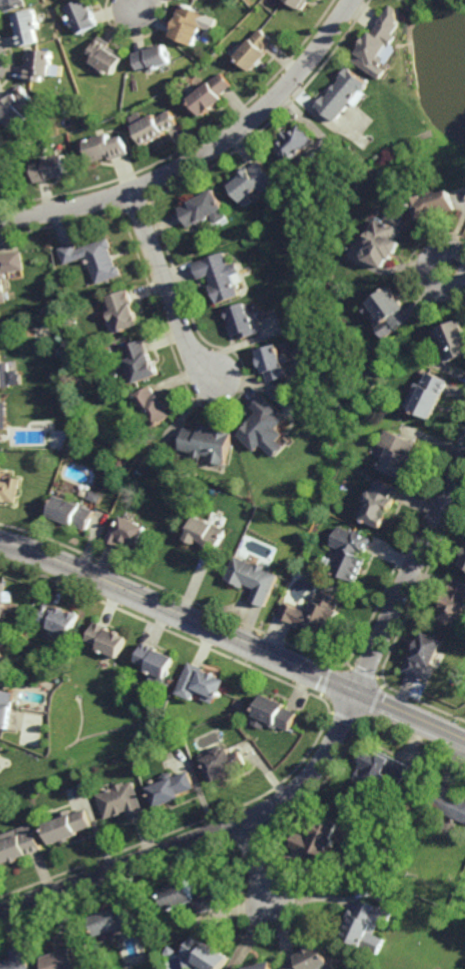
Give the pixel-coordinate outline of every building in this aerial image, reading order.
[(2,14),(0,7),(0,4),(3,3),(2,0),(24,0),(23,1),(25,7),(2,14)] [(92,12),(94,11),(100,26),(90,32),(79,36),(76,29),(74,30),(72,25),(74,24),(73,22),(72,23),(70,18),(71,17),(67,9),(87,0),(92,12)] [(304,12),(286,0),(312,0),(304,12)] [(197,48),(173,38),(176,30),(175,30),(179,20),(180,20),(186,6),(210,15),(197,48)] [(20,48),(17,34),(19,34),(14,16),(35,11),(40,30),(35,31),(38,43),(38,44),(32,46),(20,48)] [(397,42),(393,48),(392,49),(393,50),(388,58),(386,57),(385,59),(388,61),(381,70),(378,68),(373,75),(355,62),(365,48),(363,46),(368,39),(369,40),(380,25),(379,24),(385,16),(400,27),(392,38),(397,42)] [(254,74),(237,59),(253,40),(253,39),(261,30),(274,41),(265,51),(270,56),(254,74)] [(114,77),(92,64),(96,58),(90,55),(91,54),(90,53),(99,37),(112,44),(110,48),(125,57),(114,77)] [(173,65),(154,72),(153,68),(141,72),(135,55),(149,50),(149,52),(167,46),(173,65)] [(50,78),(44,78),(43,84),(24,83),(25,68),(31,68),(33,50),(52,52),(50,78)] [(369,88),(369,89),(368,91),(365,92),(363,92),(359,96),(357,93),(355,94),(355,95),(358,98),(338,122),(329,117),(319,107),(327,97),(329,99),(333,93),(333,92),(338,86),(339,87),(344,81),(341,80),(350,69),(369,85),(368,86),(369,87),(369,88)] [(221,97),(225,102),(222,104),(223,105),(207,117),(207,116),(203,118),(190,101),(224,74),(234,88),(221,97)] [(14,133),(0,117),(0,109),(3,106),(2,105),(11,98),(12,99),(16,96),(14,93),(21,87),(40,110),(28,119),(29,120),(14,133)] [(179,126),(167,133),(167,137),(158,141),(157,138),(146,144),(136,127),(156,116),(157,119),(172,111),(179,126)] [(316,142),(290,164),(276,148),(286,140),(283,137),(289,132),(291,135),(302,125),(316,142)] [(112,138),(124,134),(130,153),(111,160),(109,157),(93,163),(85,142),(94,139),(93,137),(94,137),(94,136),(99,135),(99,136),(110,132),(112,138)] [(66,157),(67,157),(70,174),(51,177),(51,180),(37,182),(34,163),(47,161),(46,156),(66,153),(66,157)] [(263,186),(251,195),(256,200),(247,207),(242,201),(244,200),(228,182),(242,171),(242,170),(246,167),(250,167),(251,168),(261,160),(270,168),(278,182),(266,191),(263,186)] [(228,217),(216,224),(212,215),(208,217),(208,219),(204,221),(203,221),(202,220),(190,227),(180,208),(191,202),(191,201),(215,188),(225,208),(223,209),(228,217)] [(459,208),(445,212),(444,210),(437,212),(437,214),(434,215),(434,216),(430,217),(429,215),(421,218),(416,205),(419,204),(418,200),(415,201),(413,196),(424,192),(426,196),(452,188),(459,208)] [(398,226),(401,227),(399,231),(400,231),(397,238),(404,242),(399,252),(398,252),(395,258),(392,257),(388,266),(368,258),(368,256),(366,254),(369,248),(370,249),(374,242),(368,239),(373,230),(371,229),(377,217),(383,220),(389,207),(404,214),(398,226)] [(117,266),(119,265),(123,275),(97,284),(88,257),(65,265),(59,249),(76,243),(78,249),(109,238),(112,247),(110,248),(117,266)] [(6,301),(0,302),(0,253),(22,250),(25,269),(5,272),(6,278),(2,279),(6,301)] [(230,265),(238,263),(241,273),(234,275),(241,295),(218,304),(215,296),(214,296),(210,286),(212,285),(209,276),(199,280),(194,263),(225,252),(230,265)] [(407,309),(414,319),(400,329),(386,338),(379,328),(387,322),(377,309),(369,314),(363,308),(394,285),(410,307),(407,309)] [(133,302),(132,303),(137,315),(138,315),(142,324),(120,332),(116,319),(112,321),(109,312),(114,310),(109,296),(128,289),(133,302)] [(251,313),(253,312),(258,327),(259,326),(261,330),(259,331),(260,333),(241,340),(239,335),(235,336),(229,321),(225,310),(247,302),(251,313)] [(363,308),(377,326),(383,322),(369,303),(363,308)] [(436,330),(464,318),(464,356),(449,363),(445,353),(451,350),(446,337),(440,339),(436,330)] [(147,352),(149,351),(152,360),(154,359),(155,365),(157,364),(160,374),(135,383),(132,375),(121,379),(117,366),(126,362),(121,349),(125,348),(124,347),(143,340),(147,352)] [(286,367),(289,377),(270,383),(267,373),(266,374),(264,367),(262,368),(259,358),(261,357),(259,351),(280,344),(287,367),(286,367)] [(22,387),(21,371),(9,371),(9,362),(1,363),(1,354),(0,354),(0,388),(22,387)] [(434,420),(407,408),(417,382),(424,385),(431,372),(442,375),(451,381),(434,420)] [(157,397),(160,395),(164,402),(166,401),(170,407),(169,408),(173,416),(156,427),(150,417),(142,421),(137,413),(145,409),(136,395),(150,386),(157,397)] [(278,443),(271,437),(256,452),(238,435),(245,428),(244,427),(258,413),(252,407),(264,395),(282,412),(279,414),(286,421),(279,428),(286,435),(278,443)] [(214,428),(214,426),(224,429),(224,431),(233,433),(226,466),(207,462),(208,457),(203,455),(203,459),(193,456),(193,453),(192,453),(180,450),(185,428),(198,431),(200,424),(211,427),(211,428),(214,428)] [(406,479),(382,468),(386,460),(378,456),(383,446),(380,445),(387,430),(417,443),(411,455),(415,457),(412,463),(414,464),(406,479)] [(7,503),(0,502),(0,501),(0,482),(8,483),(9,477),(21,479),(16,503),(7,501),(7,503)] [(394,501),(395,507),(392,513),(389,513),(388,517),(389,518),(384,528),(362,519),(370,502),(368,502),(368,500),(367,498),(370,492),(371,493),(372,491),(375,492),(380,480),(380,479),(401,488),(394,501)] [(86,530),(74,525),(73,526),(48,516),(57,495),(82,506),(81,507),(93,512),(86,530)] [(147,527),(135,552),(126,548),(126,547),(119,544),(118,547),(104,540),(113,522),(118,524),(122,516),(147,527)] [(216,554),(202,547),(203,544),(196,541),(195,545),(184,540),(187,532),(188,532),(195,516),(227,530),(216,554)] [(354,532),(354,531),(373,539),(367,554),(361,552),(360,555),(367,559),(356,583),(330,571),(331,571),(322,567),(326,557),(336,561),(341,549),(332,546),(339,527),(339,526),(354,532)] [(265,607),(250,601),(255,589),(244,585),(243,588),(238,586),(239,585),(225,579),(237,551),(253,558),(252,562),(266,567),(265,570),(278,576),(265,607)] [(458,579),(464,582),(464,617),(460,628),(442,620),(443,616),(441,614),(442,611),(446,610),(444,609),(447,604),(444,602),(445,599),(444,598),(444,596),(445,595),(448,595),(449,592),(452,593),(458,579)] [(4,619),(0,619),(0,583),(5,583),(5,592),(13,592),(13,602),(4,602),(4,619)] [(342,599),(337,612),(340,613),(329,637),(294,622),(293,624),(278,617),(285,602),(298,608),(298,609),(310,614),(316,601),(313,600),(316,593),(319,594),(321,589),(342,599)] [(57,609),(58,607),(68,611),(67,613),(69,614),(70,611),(72,612),(77,613),(76,614),(79,616),(69,638),(60,634),(59,635),(49,630),(49,628),(51,624),(38,619),(46,603),(57,609)] [(114,632),(114,631),(121,633),(120,635),(127,638),(124,649),(118,659),(98,650),(100,645),(88,640),(96,622),(109,628),(108,630),(114,632)] [(446,642),(435,666),(438,667),(430,684),(405,672),(412,656),(415,657),(417,651),(416,651),(420,641),(422,642),(426,633),(446,642)] [(145,647),(146,644),(149,646),(148,649),(149,649),(150,646),(154,648),(154,649),(175,659),(166,680),(146,671),(148,667),(136,661),(144,643),(145,644),(144,647),(145,647)] [(8,669),(0,669),(0,657),(8,657),(8,669)] [(209,673),(211,673),(218,676),(219,678),(226,681),(218,700),(215,699),(215,701),(213,701),(213,703),(207,703),(207,700),(203,699),(204,694),(202,693),(201,694),(195,691),(191,701),(175,693),(189,662),(204,669),(203,671),(209,673)] [(9,731),(0,730),(0,691),(14,693),(9,731)] [(291,731),(267,722),(264,729),(251,724),(263,695),(288,705),(286,708),(298,713),(291,731)] [(224,750),(227,749),(231,755),(240,751),(248,768),(232,774),(222,778),(223,780),(212,785),(199,756),(220,746),(223,748),(224,750)] [(412,768),(404,783),(386,774),(385,775),(391,778),(387,785),(382,783),(381,785),(380,784),(376,791),(356,781),(357,779),(356,779),(356,777),(359,771),(360,771),(364,765),(363,764),(369,753),(375,756),(378,750),(412,768)] [(195,789),(180,795),(182,799),(157,810),(148,788),(163,783),(160,778),(165,773),(171,773),(173,778),(189,772),(195,789)] [(145,815),(129,821),(126,812),(113,817),(113,816),(104,820),(95,795),(114,788),(113,786),(123,782),(123,784),(132,781),(145,815)] [(454,797),(464,802),(464,822),(460,819),(458,822),(441,814),(443,809),(434,805),(440,792),(441,792),(444,787),(456,792),(454,797)] [(92,826),(79,831),(79,833),(52,844),(44,823),(60,817),(59,813),(69,809),(71,814),(85,809),(92,826)] [(333,836),(336,838),(334,843),(333,843),(332,844),(332,846),(332,847),(330,852),(326,850),(324,853),(313,848),(310,854),(291,845),(297,832),(312,838),(314,832),(313,831),(318,820),(327,825),(329,820),(339,825),(333,836)] [(3,864),(0,856),(0,834),(32,823),(42,849),(19,858),(19,860),(13,862),(12,860),(3,864)] [(201,913),(195,899),(169,909),(161,888),(189,877),(196,895),(214,888),(221,906),(201,913)] [(394,913),(386,929),(379,926),(375,934),(386,939),(379,955),(344,939),(343,941),(337,938),(350,910),(357,912),(363,899),(394,913)] [(123,931),(123,926),(98,935),(92,916),(117,907),(117,906),(130,902),(138,926),(123,931)] [(231,956),(223,968),(196,968),(199,963),(195,961),(182,953),(193,935),(206,943),(207,941),(231,956)] [(90,968),(87,968),(49,968),(44,956),(72,947),(71,945),(87,940),(92,950),(94,958),(87,960),(90,968)] [(332,964),(334,968),(287,968),(284,964),(298,956),(297,955),(305,951),(304,949),(311,946),(311,945),(312,944),(321,940),(333,962),(332,964)] [(24,945),(33,968),(0,968),(0,962),(12,958),(10,951),(24,945)] [(274,960),(278,968),(248,968),(247,966),(274,960)]
